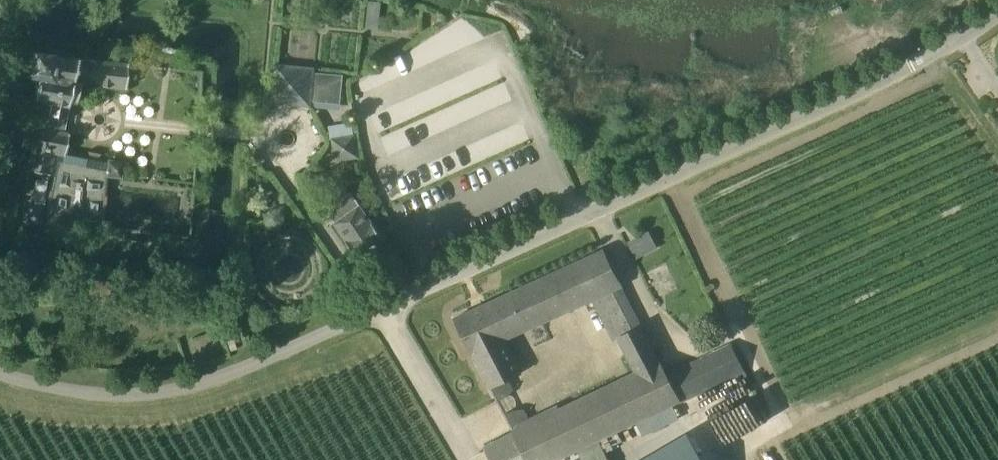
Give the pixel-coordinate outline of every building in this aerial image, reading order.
[(841,5),(830,10),(832,16),(843,11),(841,5)] [(34,44),(31,63),(29,75),(35,76),(28,122),(27,125),(24,146),(31,147),(27,168),(50,173),(50,171),(54,172),(43,215),(102,220),(106,176),(118,177),(120,162),(106,161),(106,162),(63,153),(67,133),(64,132),(70,97),(73,97),(75,81),(128,87),(132,61),(57,51),(58,48),(34,44)] [(311,108),(312,101),(340,104),(344,75),(315,72),(316,69),(276,65),(272,103),(311,108)] [(6,142),(24,146),(27,125),(10,122),(6,142)] [(335,160),(359,157),(355,133),(332,136),(335,160)] [(356,255),(383,237),(355,198),(338,210),(331,215),(336,221),(333,223),(356,255)] [(43,206),(26,204),(24,221),(40,223),(43,206)] [(678,402),(679,403),(745,371),(731,342),(665,374),(602,249),(600,250),(600,251),(553,272),(551,273),(541,278),(541,277),(539,278),(540,279),(508,293),(507,293),(506,294),(457,316),(454,317),(455,320),(456,320),(487,388),(521,372),(505,340),(592,297),(609,332),(615,329),(618,335),(617,336),(634,371),(559,407),(557,404),(514,424),(517,431),(498,439),(508,459),(557,459),(678,402)] [(586,327),(602,358),(610,354),(594,323),(586,327)] [(664,364),(674,361),(666,337),(655,341),(664,364)] [(687,431),(625,459),(700,459),(687,431)]
